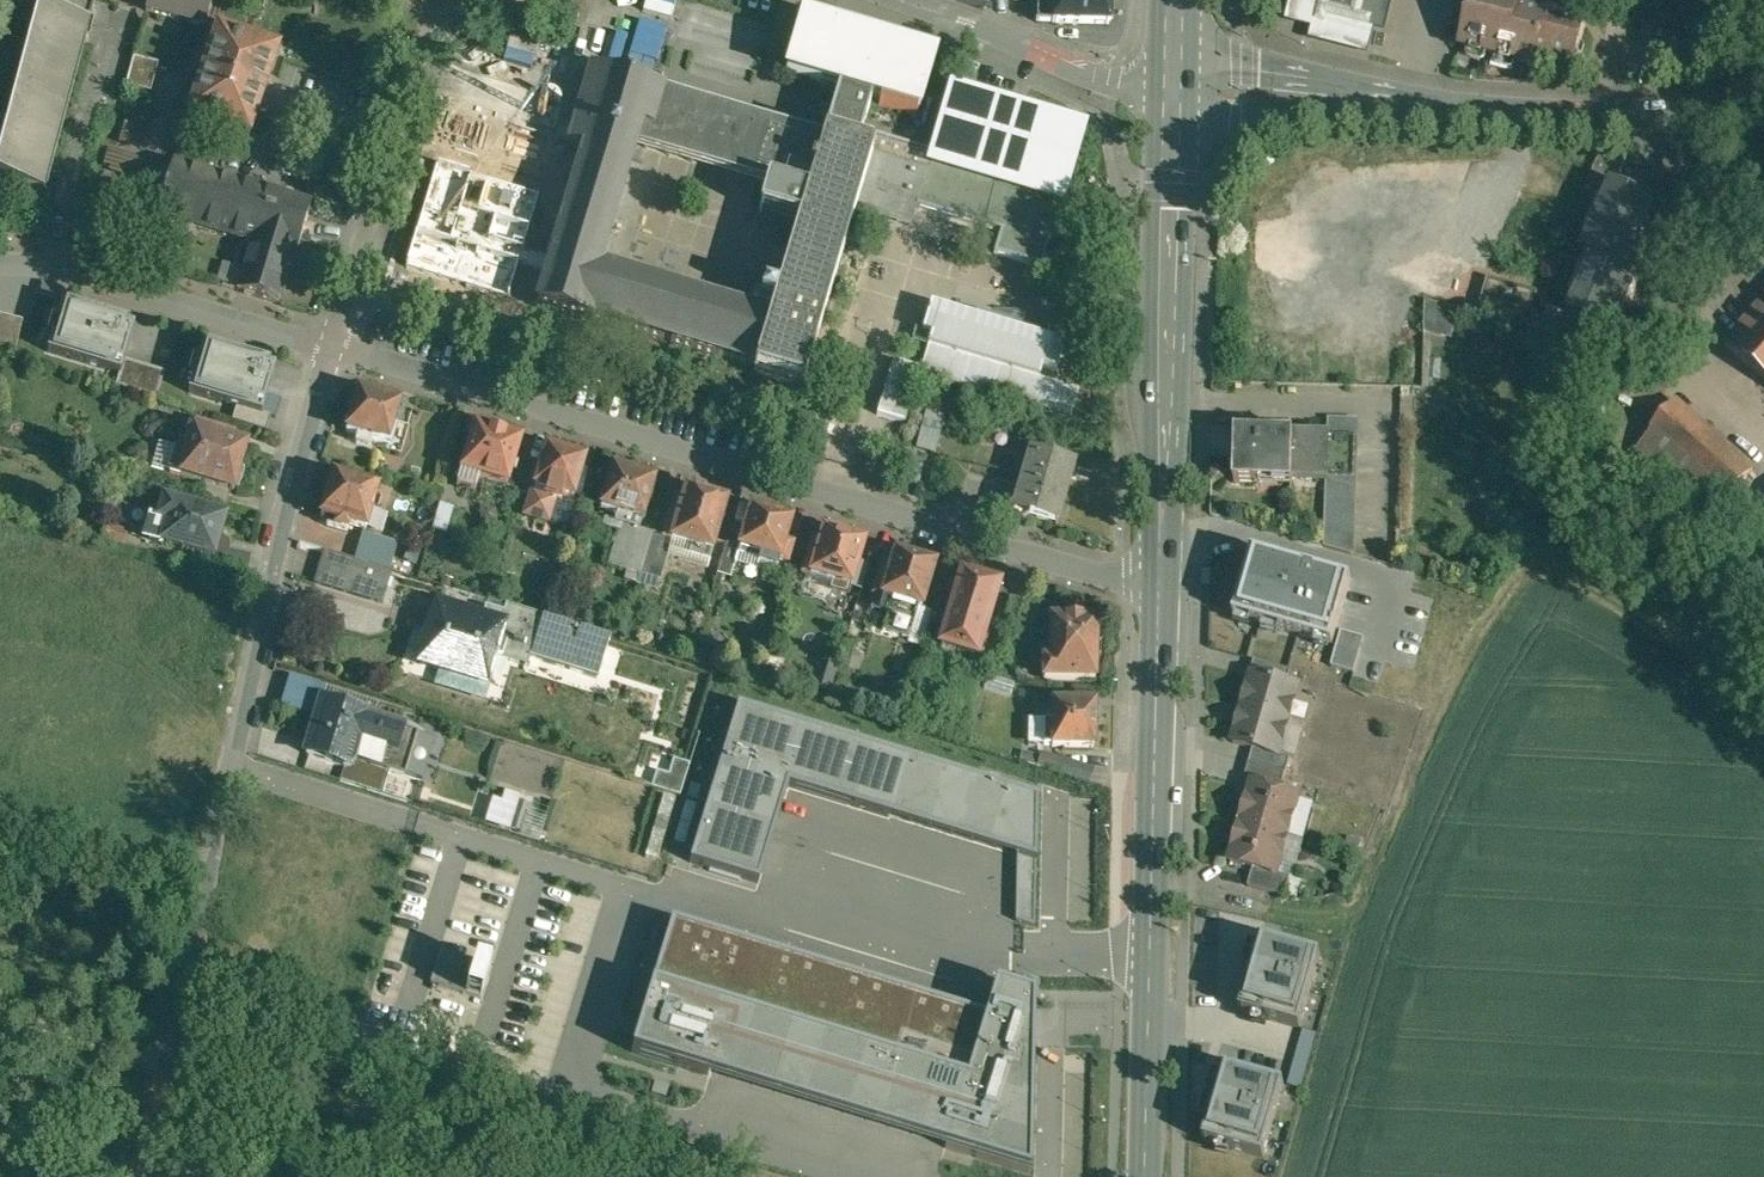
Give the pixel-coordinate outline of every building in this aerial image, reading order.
[(7,132),(0,130),(0,180),(44,192),(84,42),(87,43),(92,24),(89,23),(95,0),(20,0),(19,5),(38,11),(7,132)] [(146,9),(206,25),(213,0),(149,0),(146,9)] [(984,9),(987,0),(957,0),(984,9)] [(1014,1),(1036,1),(1036,22),(1057,23),(1056,27),(1110,29),(1110,22),(1115,16),(1115,5),(1110,0),(1014,0),(1014,1)] [(1293,17),(1324,26),(1322,37),(1366,48),(1374,18),(1384,20),(1389,0),(1297,0),(1293,17)] [(1461,46),(1493,54),(1493,55),(1494,55),(1534,65),(1537,56),(1575,66),(1586,24),(1559,17),(1559,16),(1546,13),(1545,14),(1519,7),(1521,0),(1473,0),(1461,46)] [(933,61),(800,23),(785,73),(838,89),(824,137),(825,137),(825,138),(857,147),(862,132),(872,98),(880,101),(879,105),(916,116),(933,61)] [(278,51),(218,31),(190,116),(249,136),(278,51)] [(159,62),(134,56),(127,84),(151,91),(159,62)] [(773,318),(595,270),(624,161),(626,162),(630,147),(635,131),(644,133),(656,91),(584,69),(562,144),(582,150),(559,227),(550,258),(537,306),(591,322),(593,315),(761,364),(773,318)] [(823,139),(656,91),(644,133),(635,131),(630,147),(769,186),(761,215),(801,227),(773,318),(761,364),(759,370),(809,384),(855,213),(911,228),(917,207),(1002,232),(996,254),(1044,268),(1063,203),(929,164),(927,171),(872,154),(873,151),(871,150),(871,151),(857,147),(825,138),(825,137),(824,137),(823,139)] [(1084,137),(950,96),(933,152),(929,164),(1063,203),(1063,204),(1084,137)] [(933,152),(862,132),(857,147),(871,151),(871,150),(873,151),(872,154),(927,171),(929,164),(933,152)] [(312,204),(174,164),(172,172),(161,169),(153,196),(163,199),(159,214),(252,242),(238,291),(280,303),(294,254),(297,255),(312,204)] [(1657,207),(1613,188),(1608,199),(1599,195),(1586,226),(1598,231),(1570,297),(1578,300),(1571,315),(1617,335),(1652,255),(1639,249),(1657,207)] [(559,227),(478,204),(465,247),(492,255),(496,242),(550,258),(559,227)] [(1539,293),(1488,278),(1479,312),(1525,325),(1539,293)] [(134,320),(64,300),(50,349),(118,369),(120,369),(123,359),(134,320)] [(1064,344),(932,304),(922,329),(932,336),(920,368),(918,374),(1070,418),(1078,391),(1054,383),(1040,380),(1043,369),(1056,373),(1059,357),(1064,344)] [(1727,346),(1763,378),(1763,304),(1727,346)] [(1428,306),(1427,335),(1461,335),(1461,306),(1428,306)] [(0,314),(0,344),(16,348),(23,319),(0,314)] [(278,359),(201,338),(187,390),(264,410),(278,359)] [(166,370),(123,359),(120,369),(118,369),(113,388),(159,399),(166,370)] [(893,360),(876,415),(903,423),(918,374),(920,368),(893,360)] [(398,399),(370,391),(369,390),(367,389),(364,388),(361,389),(360,390),(358,392),(358,394),(357,396),(358,399),(347,427),(360,432),(357,439),(369,443),(372,435),(385,439),(386,439),(393,420),(392,420),(393,417),(398,399)] [(1753,469),(1678,403),(1632,455),(1709,522),(1753,469)] [(407,422),(393,417),(392,420),(393,420),(386,439),(385,439),(383,444),(398,449),(407,422)] [(1357,420),(1329,419),(1329,437),(1327,476),(1325,547),(1353,554),(1357,420)] [(234,434),(205,425),(202,435),(193,432),(189,447),(182,445),(172,476),(209,488),(230,494),(240,497),(247,474),(242,472),(249,449),(231,444),(234,434)] [(501,434),(476,426),(458,485),(476,491),(480,477),(508,485),(522,441),(519,440),(519,439),(516,434),(506,431),(501,434)] [(1295,434),(1237,432),(1236,448),(1232,448),(1231,460),(1236,460),(1235,483),(1293,485),(1294,475),(1295,436),(1295,434)] [(1329,437),(1295,436),(1294,475),(1327,476),(1329,437)] [(566,454),(546,448),(535,487),(548,491),(547,498),(554,500),(562,502),(563,496),(574,499),(585,460),(583,459),(581,454),(570,451),(566,453),(566,454)] [(1070,463),(1031,451),(1012,507),(1025,511),(1024,517),(1053,525),(1070,463)] [(632,474),(625,468),(618,465),(614,468),(610,467),(598,506),(616,512),(614,519),(622,522),(641,528),(656,481),(632,474)] [(374,487),(333,474),(332,476),(326,479),(323,490),(325,495),(319,513),(327,516),(324,522),(344,528),(346,521),(362,526),(374,487)] [(548,491),(535,487),(527,515),(548,521),(554,500),(547,498),(548,491)] [(230,494),(209,488),(206,498),(227,505),(230,494)] [(692,493),(686,492),(683,499),(678,497),(663,541),(671,544),(672,538),(694,545),(692,550),(713,556),(728,503),(705,496),(705,493),(693,490),(692,493)] [(209,512),(190,506),(190,509),(165,501),(152,541),(218,563),(222,562),(225,561),(227,559),(229,557),(230,555),(230,553),(230,551),(230,548),(229,546),(229,545),(227,542),(222,540),(228,521),(209,515),(209,512)] [(773,516),(752,510),(738,559),(757,565),(757,562),(768,565),(771,557),(778,559),(781,550),(789,553),(792,542),(784,540),(789,521),(787,520),(787,515),(776,512),(773,516)] [(622,522),(609,563),(629,569),(639,534),(641,528),(622,522)] [(127,531),(103,523),(99,535),(123,543),(127,531)] [(846,533),(828,528),(826,535),(822,534),(820,540),(815,539),(805,573),(850,587),(863,546),(844,540),(846,533)] [(391,538),(360,529),(350,558),(382,568),(391,538)] [(651,538),(639,534),(629,569),(641,572),(651,538)] [(663,541),(651,538),(641,572),(660,578),(671,544),(663,541)] [(350,559),(321,550),(313,577),(342,586),(345,576),(376,585),(382,568),(350,558),(350,559)] [(917,556),(898,550),(897,553),(895,553),(890,569),(882,566),(873,595),(892,601),(883,632),(909,639),(919,607),(922,608),(935,565),(916,559),(917,556)] [(1345,583),(1258,558),(1242,614),(1329,638),(1345,583)] [(1000,585),(982,579),(982,578),(979,574),(968,570),(964,573),(961,573),(956,589),(949,587),(948,593),(955,595),(952,604),(946,623),(939,646),(976,657),(977,658),(981,645),(988,622),(989,623),(1000,585)] [(849,593),(842,619),(853,622),(861,597),(849,593)] [(952,604),(938,600),(932,618),(946,623),(952,604)] [(611,637),(507,606),(504,613),(486,607),(482,620),(502,627),(492,660),(525,670),(529,657),(598,678),(611,637)] [(481,623),(437,609),(430,633),(432,633),(422,665),(442,671),(439,682),(482,695),(487,674),(488,675),(492,660),(502,627),(482,620),(481,623)] [(989,623),(988,622),(981,645),(994,649),(1001,626),(989,623)] [(1095,623),(1048,622),(1048,644),(1050,644),(1050,662),(1042,662),(1042,680),(1095,681),(1096,660),(1099,660),(1098,645),(1095,645),(1095,623)] [(1364,639),(1341,633),(1331,667),(1354,674),(1364,639)] [(994,649),(981,645),(977,658),(976,657),(974,663),(989,668),(994,650),(994,649)] [(1292,671),(1255,661),(1251,676),(1253,676),(1254,675),(1288,685),(1292,671)] [(823,662),(816,685),(829,689),(836,665),(823,662)] [(1288,685),(1254,675),(1253,676),(1244,709),(1289,722),(1299,688),(1288,685)] [(315,685),(289,677),(280,706),(306,714),(315,685)] [(365,716),(323,703),(308,753),(350,766),(354,754),(359,738),(395,749),(401,729),(365,718),(365,716)] [(1094,705),(1053,704),(1053,720),(1046,719),(1045,745),(1053,745),(1053,747),(1093,748),(1094,725),(1098,722),(1098,712),(1095,709),(1094,709),(1094,705)] [(737,705),(689,862),(758,883),(788,786),(956,839),(1016,857),(1035,862),(1036,797),(737,705)] [(1289,722),(1244,709),(1234,744),(1254,749),(1280,756),(1280,755),(1289,722)] [(419,734),(401,729),(395,749),(391,765),(408,770),(419,734)] [(395,749),(359,738),(354,754),(391,765),(395,749)] [(1280,756),(1254,749),(1250,764),(1287,774),(1291,758),(1280,755),(1280,756)] [(391,765),(354,754),(350,766),(345,782),(382,793),(391,765)] [(676,759),(670,774),(661,771),(656,785),(681,795),(692,765),(676,759)] [(1287,774),(1250,764),(1245,783),(1254,785),(1254,784),(1282,792),(1287,774)] [(1073,780),(1094,782),(1095,768),(1074,766),(1073,780)] [(1282,792),(1254,784),(1254,785),(1243,823),(1288,836),(1300,797),(1282,792)] [(518,803),(494,797),(487,823),(511,829),(518,803)] [(1288,836),(1243,823),(1232,863),(1254,869),(1277,876),(1278,874),(1288,836)] [(1034,927),(1035,862),(1016,857),(1015,921),(1034,927)] [(1277,876),(1254,869),(1249,887),(1286,898),(1291,878),(1278,874),(1277,876)] [(656,988),(636,1050),(1035,1174),(1035,996),(998,985),(988,1017),(677,921),(656,988)] [(1267,941),(1246,1011),(1302,1028),(1324,958),(1267,941)] [(485,991),(487,959),(438,955),(435,987),(485,991)] [(1296,1082),(1225,1062),(1201,1147),(1271,1167),(1296,1082)]
